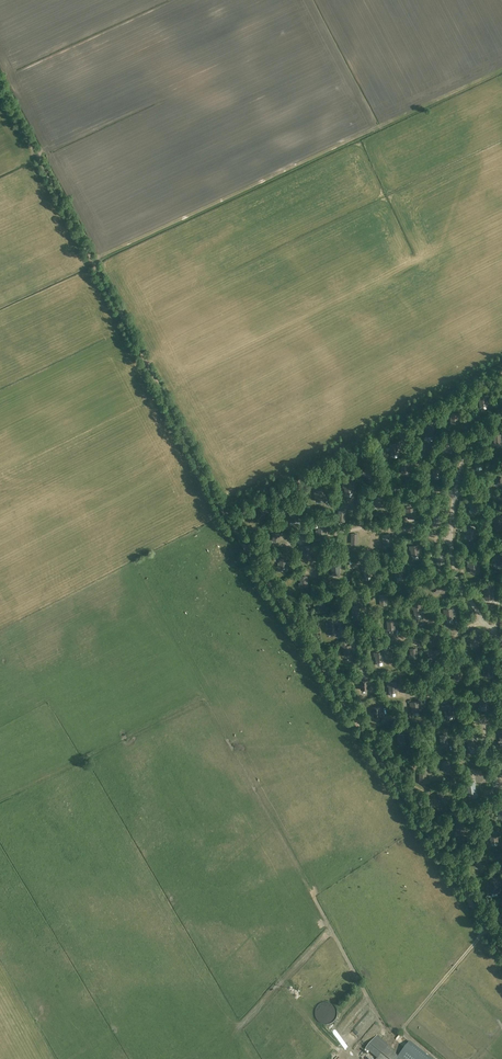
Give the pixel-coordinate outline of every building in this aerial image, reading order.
[(480,406),(487,405),(486,395),(479,396),(480,406)] [(426,437),(433,435),(431,426),(424,427),(426,437)] [(391,454),(397,454),(398,453),(397,444),(390,445),(391,454)] [(366,465),(371,458),(364,453),(362,456),(363,457),(362,459),(361,458),(360,461),(366,465)] [(475,467),(482,466),(481,456),(474,457),(475,467)] [(402,474),(409,472),(407,463),(400,464),(402,474)] [(434,476),(441,475),(439,465),(432,466),(434,476)] [(346,493),(353,493),(351,483),(344,484),(346,493)] [(316,501),(323,500),(321,490),(314,491),(316,501)] [(374,506),(381,506),(380,496),(373,497),(374,506)] [(472,513),(478,510),(474,501),(468,504),(472,513)] [(408,518),(415,518),(414,508),(407,509),(408,518)] [(259,521),(265,515),(258,509),(256,511),(257,512),(256,514),(255,514),(253,516),(259,521)] [(291,522),(298,521),(296,511),(289,512),(291,522)] [(468,538),(475,538),(474,528),(467,529),(468,538)] [(384,545),(391,544),(389,535),(382,536),(384,545)] [(412,556),(419,555),(418,545),(411,546),(412,556)] [(303,556),(311,556),(310,546),(303,546),(303,556)] [(501,551),(501,550),(500,546),(491,550),(498,565),(501,563),(501,556),(500,552),(501,551)] [(286,552),(278,553),(278,558),(280,558),(280,567),(287,567),(286,552)] [(471,573),(478,572),(477,565),(481,565),(480,560),(475,560),(475,562),(467,563),(467,566),(470,565),(471,573)] [(365,576),(372,575),(370,566),(363,567),(365,576)] [(395,577),(397,577),(402,576),(401,566),(394,567),(395,577)] [(444,584),(435,584),(436,592),(439,592),(439,591),(441,591),(441,593),(444,593),(444,584)] [(485,600),(493,599),(491,589),(494,589),(494,585),(484,586),(485,600)] [(415,615),(422,614),(420,604),(413,605),(415,615)] [(353,616),(360,615),(358,606),(352,607),(353,616)] [(446,619),(453,619),(452,609),(445,609),(446,619)] [(327,620),(327,626),(329,626),(329,634),(336,633),(335,630),(338,630),(338,620),(327,620)] [(388,630),(395,629),(394,620),(387,620),(388,630)] [(344,656),(352,655),(350,645),(347,646),(347,642),(341,642),(342,646),(343,646),(344,656)] [(377,663),(384,662),(382,652),(375,652),(377,663)] [(360,690),(368,689),(368,681),(359,681),(359,684),(361,684),(361,686),(360,686),(360,690)] [(412,712),(419,711),(418,701),(411,702),(412,712)] [(446,715),(453,714),(451,704),(444,706),(446,715)] [(373,716),(381,716),(381,707),(372,707),(372,710),(373,710),(373,713),(373,716)] [(468,748),(475,747),(474,737),(467,738),(468,748)] [(444,771),(451,770),(450,760),(443,761),(444,771)] [(477,798),(475,783),(467,783),(469,799),(477,798)] [(438,801),(445,800),(444,790),(441,791),(441,790),(437,791),(438,801)] [(461,816),(455,817),(457,833),(464,832),(463,821),(465,821),(465,818),(462,818),(461,816)] [(491,842),(498,841),(497,832),(490,832),(491,842)] [(500,887),(498,887),(497,877),(490,878),(491,893),(500,893),(500,887)] [(339,1039),(353,1023),(347,1018),(333,1033),(339,1039)] [(394,1054),(396,1052),(377,1036),(365,1050),(376,1058),(400,1058),(394,1054)] [(399,1040),(404,1045),(408,1041),(403,1036),(399,1040)] [(407,1058),(430,1058),(410,1042),(400,1054),(407,1058)]
